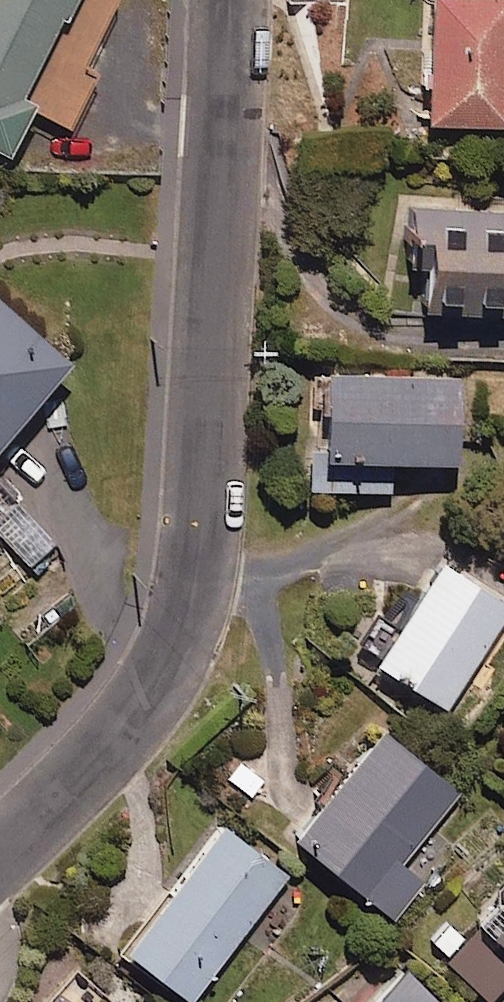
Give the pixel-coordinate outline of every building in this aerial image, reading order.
[(30,110),(67,129),(95,73),(82,66),(115,0),(0,0),(0,150),(8,154),(30,110)] [(429,6),(421,6),(425,128),(503,126),(503,0),(429,0),(429,6)] [(402,210),(401,260),(426,261),(424,310),(503,313),(503,213),(402,210)] [(67,371),(0,308),(0,442),(67,371)] [(322,414),(322,444),(304,444),(304,492),(391,492),(391,465),(458,465),(458,377),(314,377),(314,414),(322,414)] [(26,568),(53,542),(0,484),(0,540),(26,568)] [(440,562),(373,665),(444,711),(503,618),(503,603),(440,562)] [(457,794),(379,733),(290,847),(389,924),(421,883),(400,867),(457,794)] [(220,828),(123,956),(183,1001),(191,1001),(285,877),(220,828)] [(486,935),(503,953),(503,917),(486,935)] [(402,972),(372,1001),(431,1001),(402,972)]
